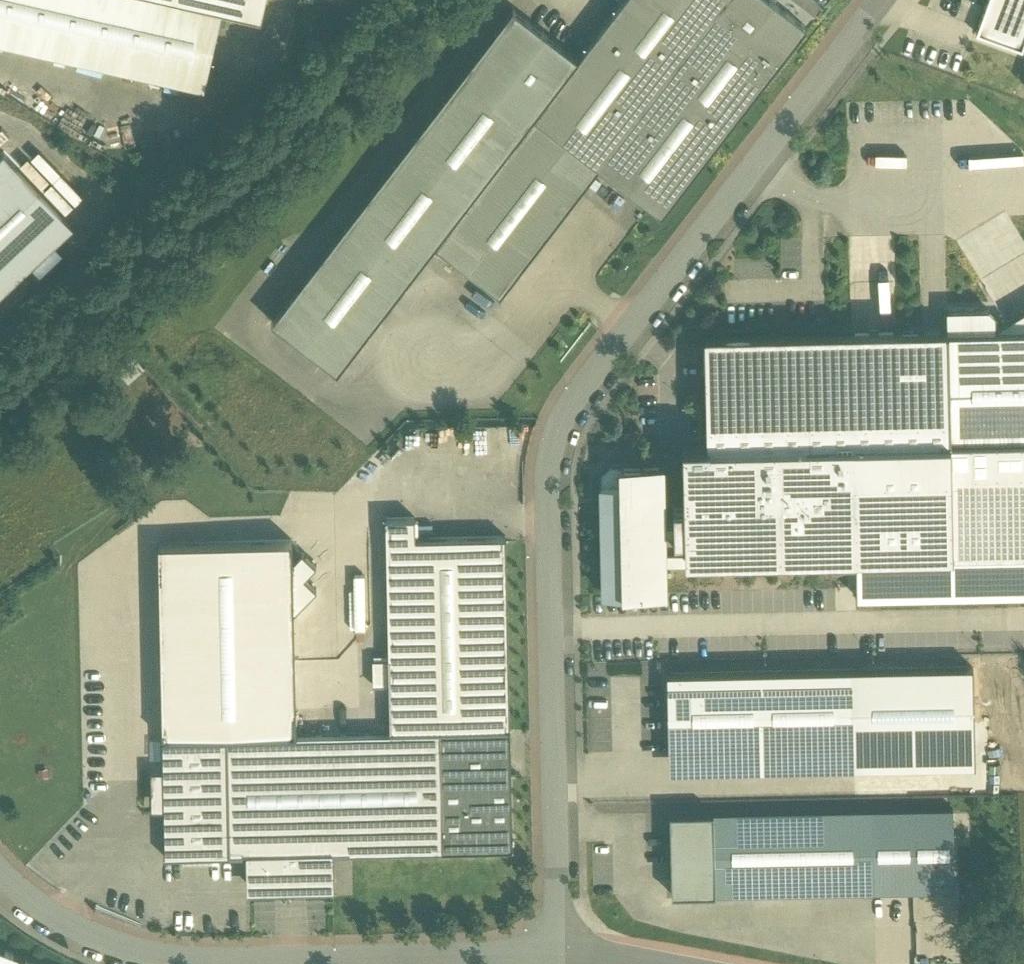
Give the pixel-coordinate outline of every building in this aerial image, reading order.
[(216,91),(235,9),(263,15),(267,0),(0,0),(0,42),(216,91)] [(435,245),(500,296),(599,167),(662,216),(807,27),(771,0),(624,0),(579,58),(435,245)] [(975,35),(1021,51),(1023,42),(1023,0),(987,0),(975,35)] [(435,245),(579,58),(517,9),(275,324),(337,372),(435,245)] [(0,154),(0,300),(75,233),(5,150),(0,154)] [(1023,540),(1023,315),(1008,323),(953,324),(955,425),(958,541),(1023,540)] [(710,330),(712,432),(955,425),(953,324),(710,330)] [(712,432),(691,433),(692,496),(682,496),(683,513),(683,522),(683,527),(694,527),(694,546),(694,547),(704,547),(858,543),(958,541),(955,425),(712,432)] [(671,453),(629,454),(629,457),(629,474),(632,583),(674,583),(673,557),(673,546),(673,523),(683,522),(683,513),(673,513),(671,453)] [(629,474),(629,457),(619,458),(612,465),(612,474),(629,474)] [(612,474),(609,475),(612,584),(632,583),(629,474),(612,474)] [(416,517),(386,518),(389,659),(373,659),(373,686),(389,685),(390,733),(298,735),(167,737),(169,858),(250,856),(251,888),(331,887),(330,855),(513,851),(506,536),(416,538),(416,517)] [(859,600),(1023,596),(1023,540),(958,541),(858,543),(859,600)] [(167,737),(298,735),(294,541),(163,543),(167,737)] [(694,546),(673,546),(673,557),(704,556),(704,547),(694,547),(694,546)] [(353,628),(371,628),(372,575),(354,575),(353,628)] [(849,675),(666,681),(669,775),(852,769),(849,675)] [(872,816),(712,821),(714,900),(874,896),(872,816)] [(712,821),(668,822),(669,902),(714,900),(712,821)] [(13,958),(14,955),(0,950),(0,963),(11,963),(13,958)]
